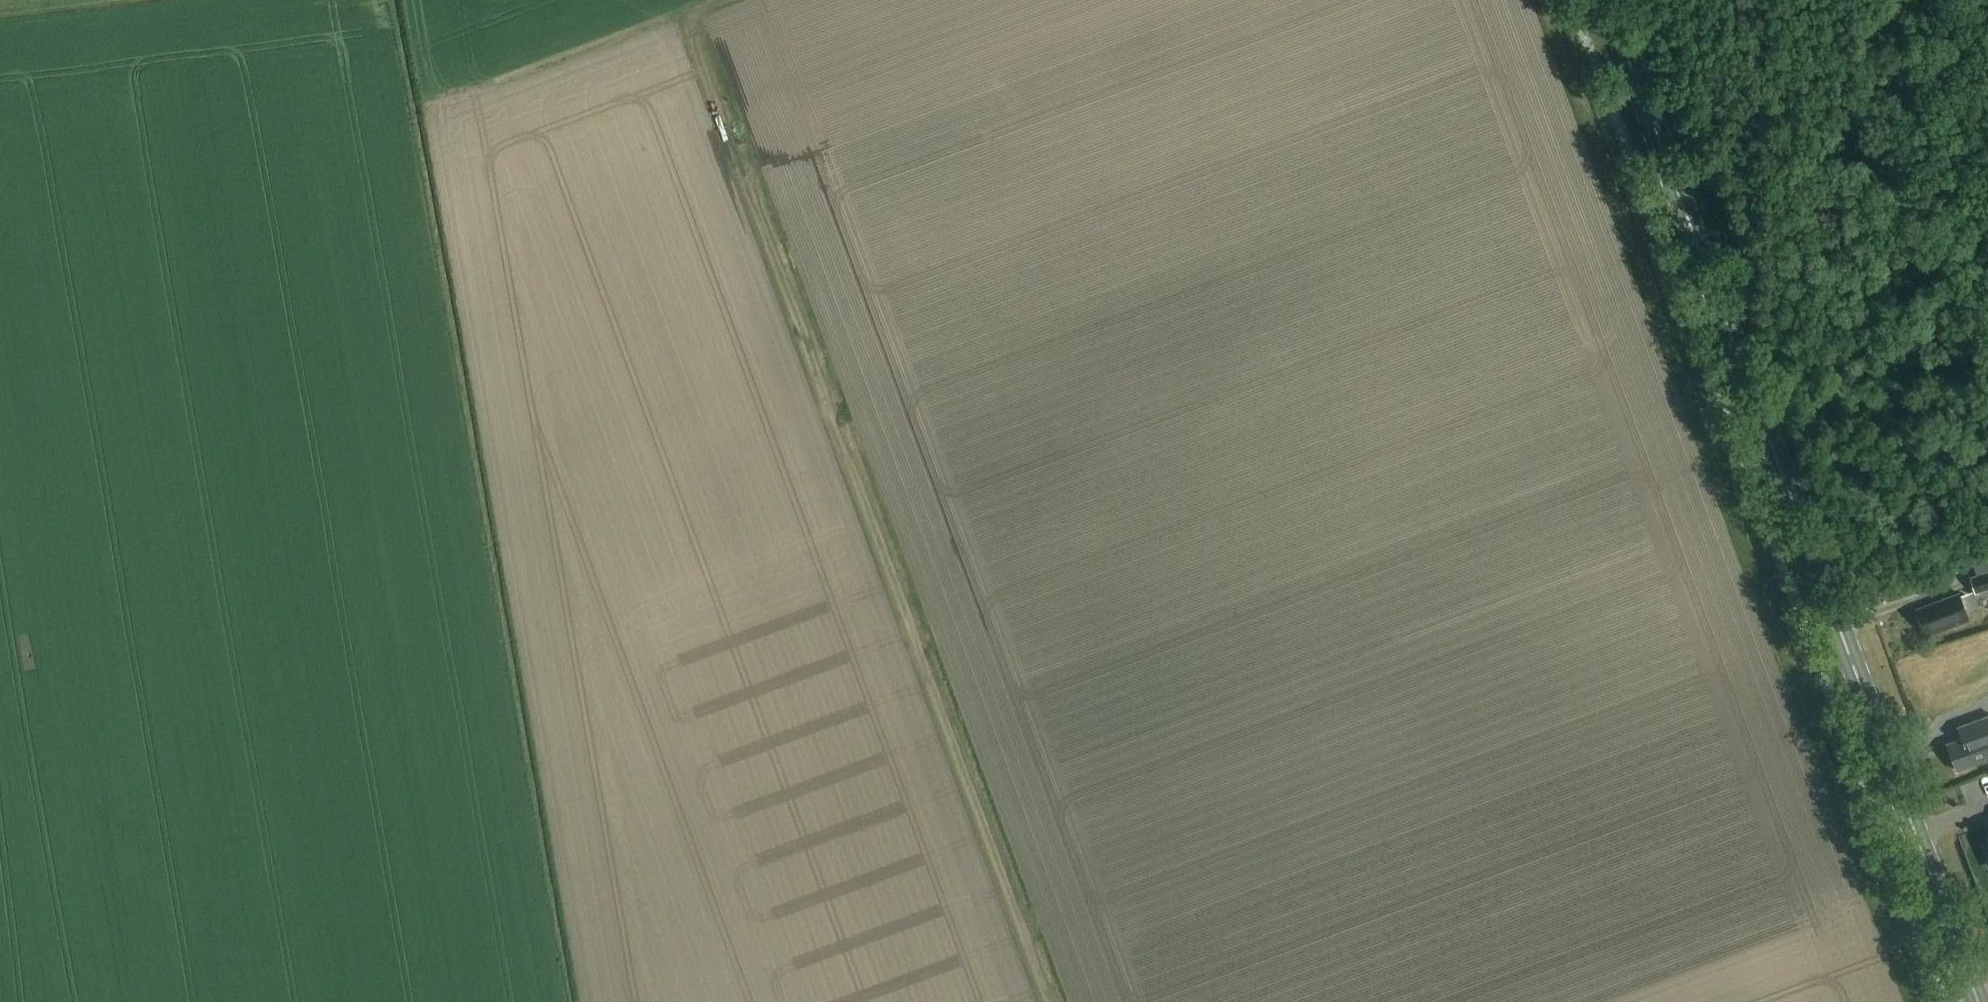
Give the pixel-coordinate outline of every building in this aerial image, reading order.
[(1971,576),(1976,592),(1987,589),(1987,571),(1971,576)] [(1959,594),(1918,610),(1927,635),(1969,620),(1959,594)] [(1962,739),(1947,745),(1956,771),(1987,760),(1987,717),(1958,728),(1962,739)]
